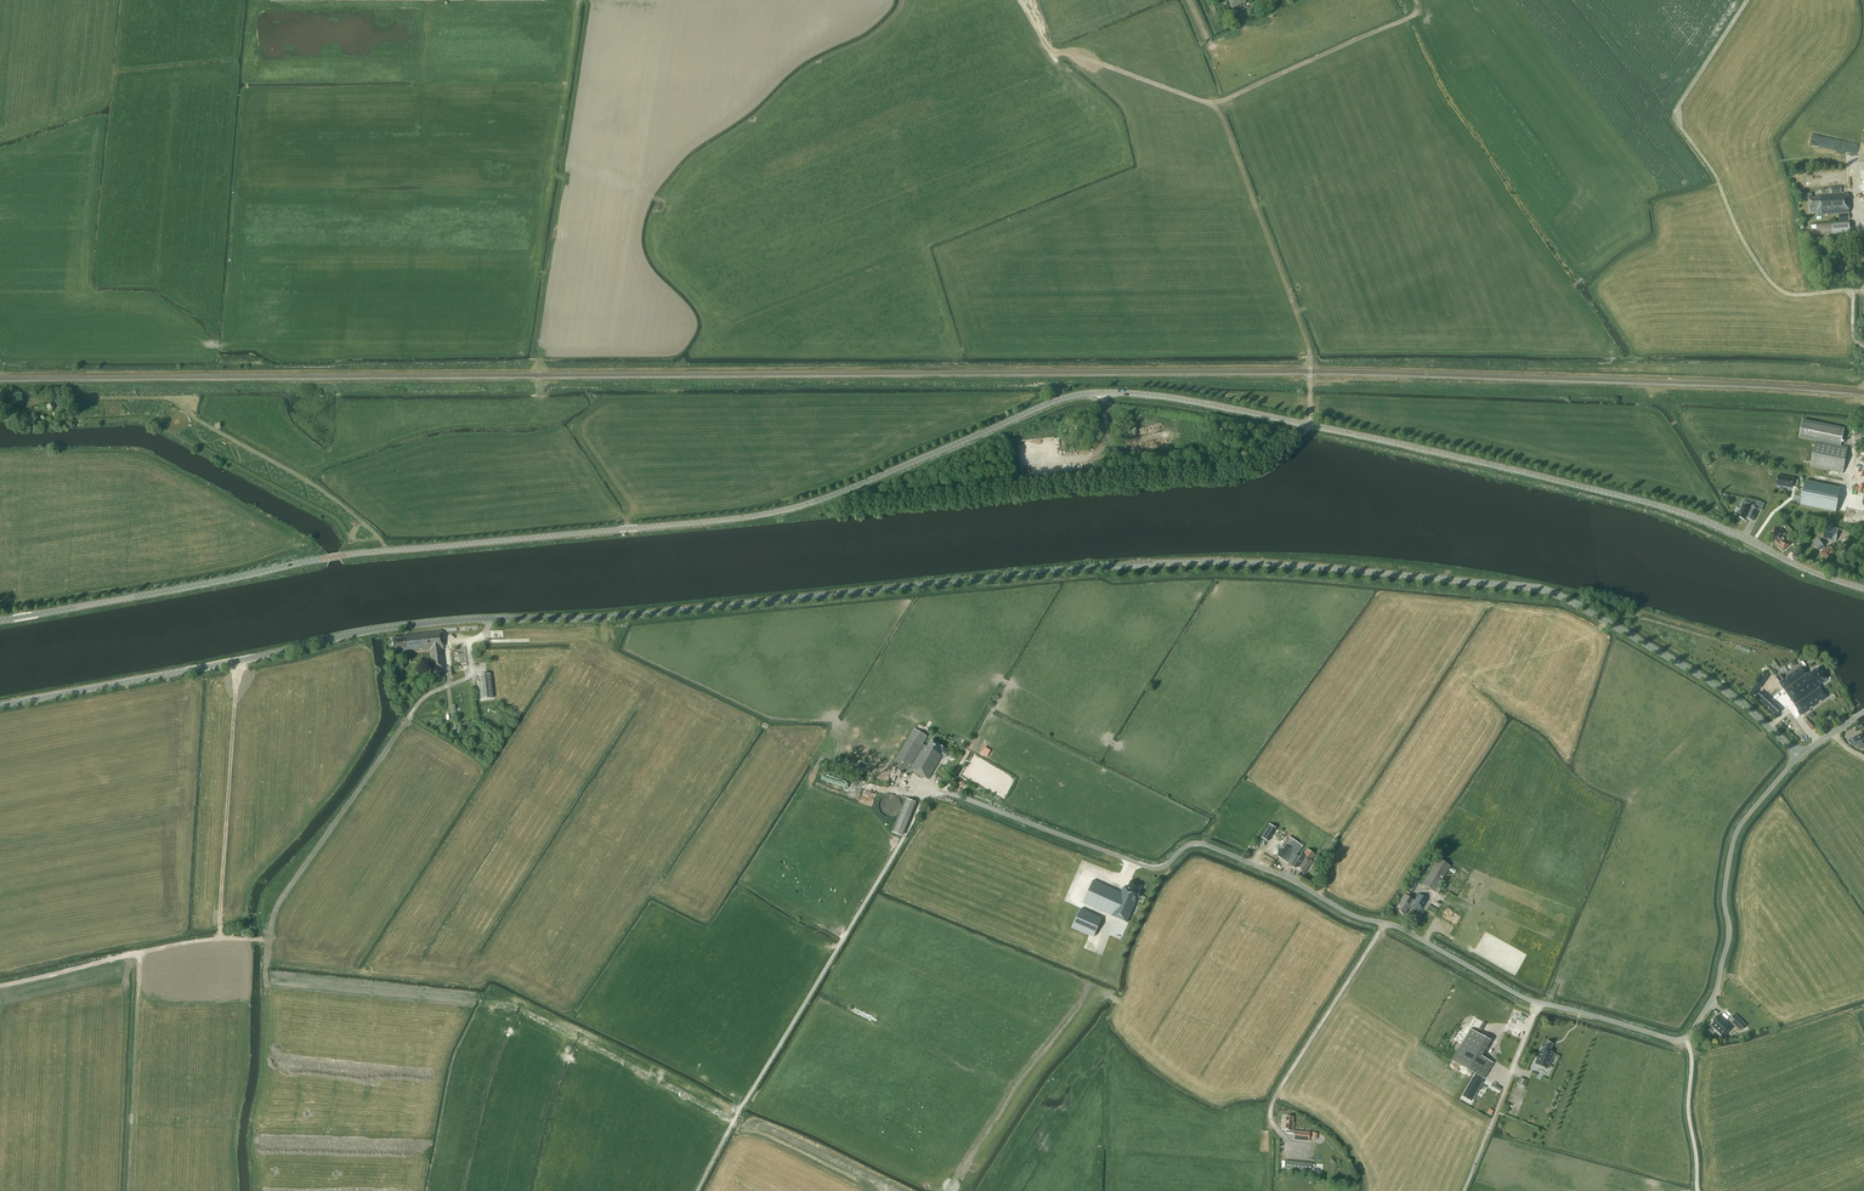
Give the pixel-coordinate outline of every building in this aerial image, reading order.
[(1848,192),(1840,192),(1840,193),(1816,195),(1816,197),(1809,197),(1810,209),(1810,212),(1817,211),(1818,214),(1849,212),(1848,192)] [(1850,221),(1832,222),(1832,235),(1850,234),(1850,221)] [(1816,441),(1810,467),(1829,470),(1828,475),(1834,476),(1834,474),(1838,475),(1838,472),(1842,473),(1848,447),(1841,446),(1844,428),(1803,420),(1799,437),(1816,441)] [(1776,485),(1792,488),(1792,487),(1797,488),(1798,481),(1794,480),(1794,478),(1778,475),(1776,485)] [(1807,481),(1802,505),(1838,513),(1843,489),(1807,481)] [(1745,503),(1743,506),(1742,506),(1738,517),(1738,518),(1740,519),(1741,518),(1745,520),(1747,518),(1753,521),(1759,508),(1753,505),(1752,506),(1745,503)] [(1825,526),(1822,538),(1836,541),(1838,529),(1825,526)] [(1784,550),(1790,544),(1788,542),(1791,539),(1781,528),(1778,531),(1775,528),(1769,534),(1784,550)] [(1829,545),(1825,549),(1824,547),(1825,545),(1819,539),(1813,544),(1818,550),(1819,550),(1822,553),(1820,554),(1823,557),(1824,556),(1826,559),(1831,555),(1835,552),(1829,545)] [(443,649),(443,647),(441,632),(441,630),(405,634),(405,637),(392,638),(393,651),(399,650),(399,652),(404,652),(405,661),(410,661),(409,653),(430,651),(432,670),(444,669),(442,649),(443,649)] [(1776,677),(1779,682),(1780,683),(1802,715),(1828,697),(1820,686),(1827,680),(1818,667),(1810,672),(1808,674),(1802,666),(1783,680),(1779,675),(1776,677)] [(493,698),(490,674),(478,675),(480,699),(493,698)] [(1769,684),(1778,695),(1783,691),(1775,680),(1769,684)] [(1761,692),(1756,698),(1776,715),(1781,709),(1761,692)] [(1834,711),(1828,715),(1832,721),(1838,717),(1834,711)] [(946,757),(950,751),(943,747),(931,740),(927,746),(922,743),(926,736),(915,729),(893,767),(904,774),(904,773),(909,776),(913,771),(923,777),(923,776),(928,779),(940,758),(942,754),(946,757)] [(1862,740),(1863,739),(1863,737),(1862,733),(1853,738),(1853,739),(1850,740),(1852,745),(1853,744),(1855,747),(1857,746),(1859,749),(1863,746),(1863,744),(1862,740)] [(970,760),(964,775),(967,776),(972,765),(973,765),(975,762),(970,760)] [(906,798),(892,832),(902,836),(916,802),(906,798)] [(1262,837),(1270,841),(1277,826),(1270,822),(1262,837)] [(1289,837),(1277,856),(1286,862),(1292,852),(1297,855),(1303,846),(1289,837)] [(1310,860),(1314,854),(1307,849),(1304,854),(1303,853),(1302,853),(1299,856),(1295,853),(1288,864),(1303,874),(1304,873),(1304,874),(1312,861),(1310,860)] [(1438,886),(1450,866),(1437,858),(1422,884),(1438,894),(1442,888),(1438,886)] [(1412,878),(1406,889),(1407,890),(1405,892),(1409,895),(1410,892),(1412,893),(1418,882),(1412,878)] [(1133,881),(1132,881),(1130,881),(1127,888),(1123,887),(1120,893),(1117,891),(1118,891),(1093,880),(1083,903),(1107,914),(1108,914),(1110,915),(1112,915),(1111,915),(1126,922),(1126,921),(1128,922),(1138,899),(1137,899),(1140,892),(1139,891),(1141,886),(1136,883),(1135,883),(1135,882),(1133,881)] [(1420,912),(1427,899),(1419,894),(1415,901),(1404,894),(1395,909),(1404,915),(1408,908),(1410,909),(1411,907),(1420,912)] [(1080,909),(1072,927),(1094,936),(1102,918),(1080,909)] [(1106,971),(1109,972),(1112,972),(1115,970),(1117,968),(1119,965),(1119,962),(1118,959),(1116,956),(1114,954),(1110,953),(1107,954),(1104,955),(1102,957),(1101,960),(1100,964),(1101,967),(1103,970),(1106,971)] [(1735,1014),(1729,1020),(1741,1030),(1746,1025),(1735,1014)] [(1725,1034),(1732,1027),(1720,1016),(1719,1017),(1717,1015),(1713,1020),(1715,1021),(1713,1023),(1720,1029),(1721,1029),(1725,1034)] [(1490,1040),(1470,1029),(1452,1060),(1484,1079),(1493,1063),(1481,1056),(1490,1040)] [(1535,1064),(1547,1069),(1554,1053),(1549,1051),(1552,1043),(1547,1041),(1543,1049),(1542,1048),(1535,1064)] [(1474,1077),(1465,1092),(1473,1097),(1481,1085),(1479,1084),(1481,1081),(1474,1077)] [(1526,1080),(1520,1077),(1517,1083),(1523,1085),(1526,1080)] [(1293,1139),(1309,1141),(1310,1132),(1293,1130),(1294,1122),(1292,1122),(1293,1117),(1286,1116),(1286,1123),(1284,1123),(1283,1129),(1284,1129),(1284,1130),(1287,1130),(1286,1133),(1294,1134),(1293,1139)] [(1308,1143),(1307,1154),(1311,1154),(1312,1150),(1315,1150),(1315,1143),(1308,1143)] [(1286,1167),(1313,1170),(1314,1162),(1287,1159),(1286,1167)]
